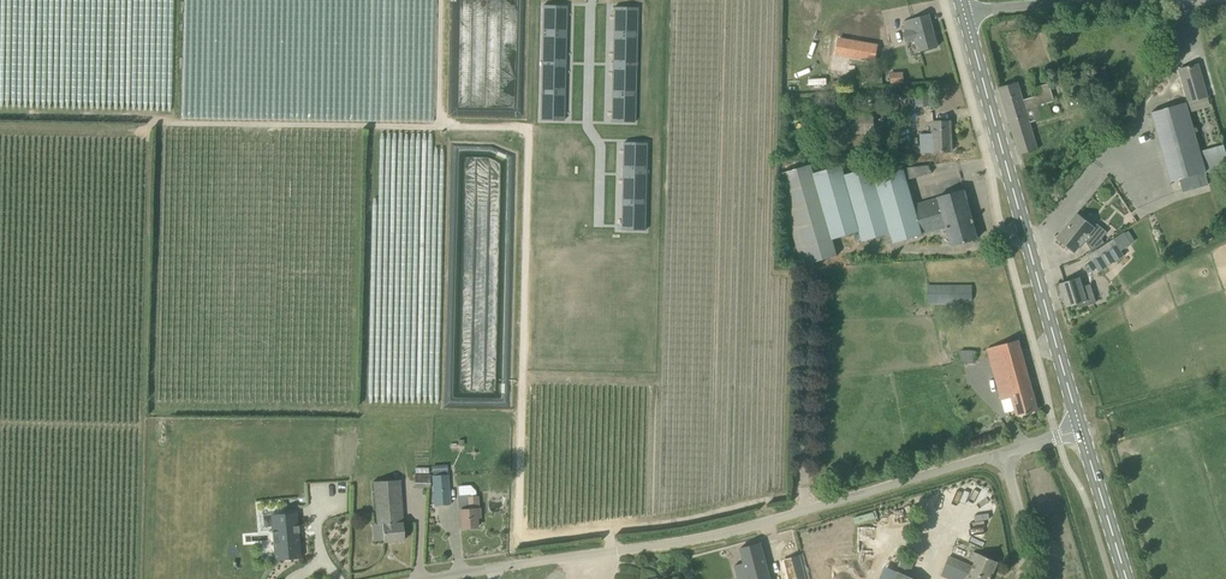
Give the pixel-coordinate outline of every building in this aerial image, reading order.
[(535,4),(533,120),(557,121),(560,5),(535,4)] [(609,6),(606,123),(630,123),(632,7),(609,6)] [(938,46),(932,23),(929,14),(904,21),(909,41),(914,40),(915,45),(919,44),(921,51),(938,46)] [(880,46),(881,34),(870,32),(868,43),(840,37),(837,53),(850,55),(850,58),(874,63),(878,45),(880,46)] [(185,33),(182,117),(231,118),(231,105),(220,105),(220,92),(219,92),(219,77),(226,77),(227,72),(219,72),(219,68),(226,68),(226,63),(219,62),(219,58),(207,57),(208,33),(185,33)] [(1179,69),(1188,101),(1208,96),(1199,64),(1179,69)] [(1098,82),(1104,80),(1105,84),(1111,83),(1105,66),(1100,68),(1101,71),(1095,73),(1098,82)] [(161,98),(171,98),(170,75),(162,75),(162,70),(154,70),(155,95),(161,95),(161,98)] [(893,72),(893,81),(905,81),(905,71),(893,72)] [(1023,100),(1018,83),(999,88),(1003,99),(1019,154),(1038,148),(1030,122),(1042,118),(1038,106),(1049,102),(1055,101),(1050,84),(1035,88),(1037,96),(1023,100)] [(916,106),(920,106),(934,105),(932,88),(915,90),(916,106)] [(1206,172),(1200,152),(1186,102),(1153,111),(1172,181),(1206,172)] [(921,137),(951,136),(950,121),(932,122),(933,134),(921,134),(921,137)] [(952,151),(951,136),(921,137),(921,149),(934,149),(934,152),(952,151)] [(618,142),(617,230),(641,231),(643,143),(618,142)] [(1225,166),(1225,152),(1224,145),(1200,152),(1206,172),(1225,166)] [(813,174),(810,164),(783,173),(790,198),(810,263),(836,254),(832,240),(860,232),(863,242),(891,234),(894,243),(947,227),(973,219),(972,219),(964,191),(965,191),(964,190),(914,204),(904,168),(874,177),(871,167),(844,175),(841,166),(813,174)] [(1209,184),(1207,176),(1199,178),(1201,186),(1209,184)] [(1094,227),(1077,214),(1057,238),(1075,252),(1085,240),(1092,251),(1104,243),(1102,238),(1107,232),(1097,223),(1094,227)] [(953,246),(978,238),(972,222),(974,222),(973,219),(947,227),(953,246)] [(1089,273),(1093,270),(1097,267),(1100,271),(1125,256),(1121,249),(1131,243),(1125,233),(1089,255),(1093,261),(1089,264),(1085,266),(1089,273)] [(1082,287),(1079,277),(1060,283),(1067,307),(1078,303),(1080,307),(1096,302),(1091,284),(1082,287)] [(927,284),(927,304),(960,304),(961,301),(972,301),(971,284),(927,284)] [(1038,410),(1031,386),(1018,340),(986,348),(998,387),(1001,400),(1012,397),(1014,404),(1017,415),(1038,410)] [(961,361),(975,361),(975,349),(961,349),(961,361)] [(435,505),(450,504),(447,465),(432,466),(434,493),(435,505)] [(432,476),(423,475),(423,488),(431,488),(432,476)] [(400,480),(375,482),(374,482),(377,525),(382,525),(384,542),(404,540),(400,480)] [(480,518),(478,496),(460,498),(461,509),(462,528),(477,527),(476,518),(480,518)] [(261,514),(269,559),(295,554),(287,509),(261,514)] [(761,543),(740,548),(744,563),(735,565),(738,578),(770,578),(761,543)] [(968,564),(948,556),(940,574),(951,578),(990,578),(998,562),(979,553),(979,554),(974,552),(970,560),(975,562),(973,567),(968,564)] [(800,555),(784,560),(789,578),(807,578),(802,562),(800,555)] [(901,567),(912,571),(917,561),(905,556),(901,567)] [(898,571),(895,578),(917,578),(898,571)]
